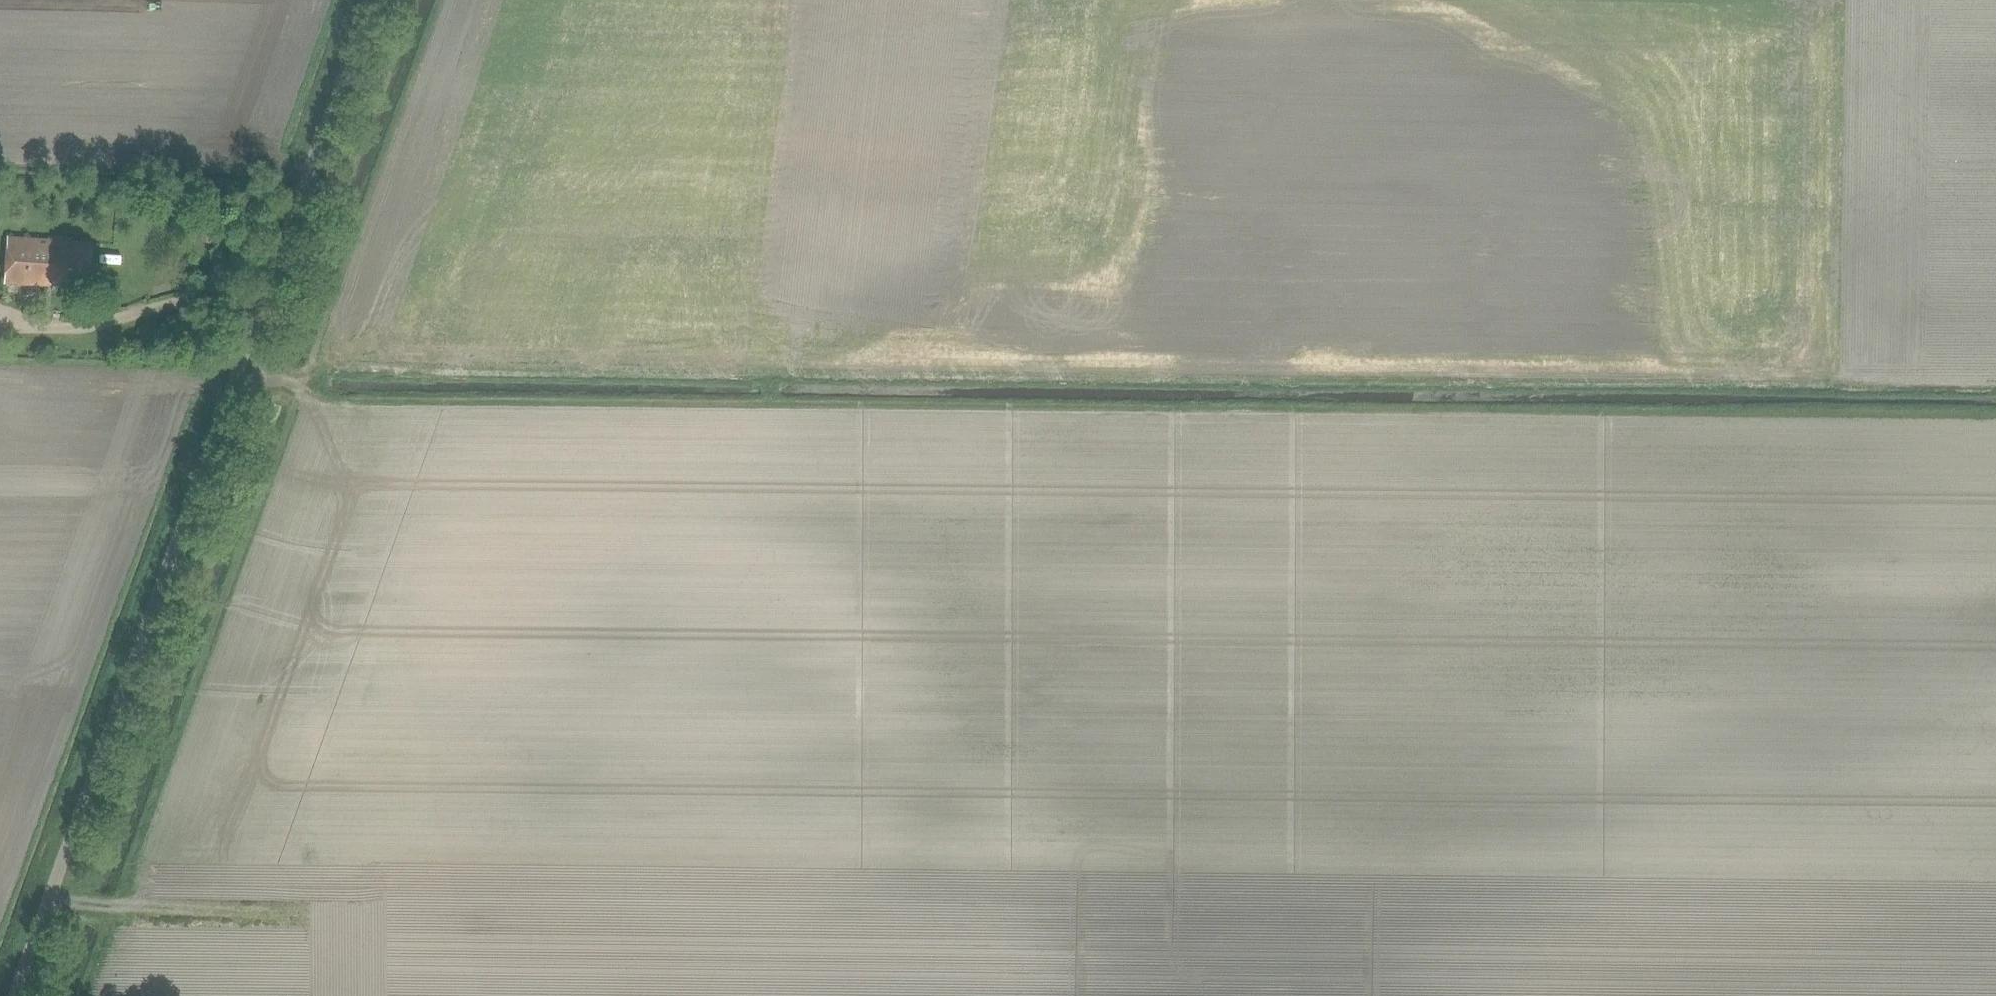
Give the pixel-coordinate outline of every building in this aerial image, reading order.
[(88,289),(91,243),(7,237),(4,283),(45,286),(46,281),(52,281),(52,290),(73,291),(73,288),(88,289)]
